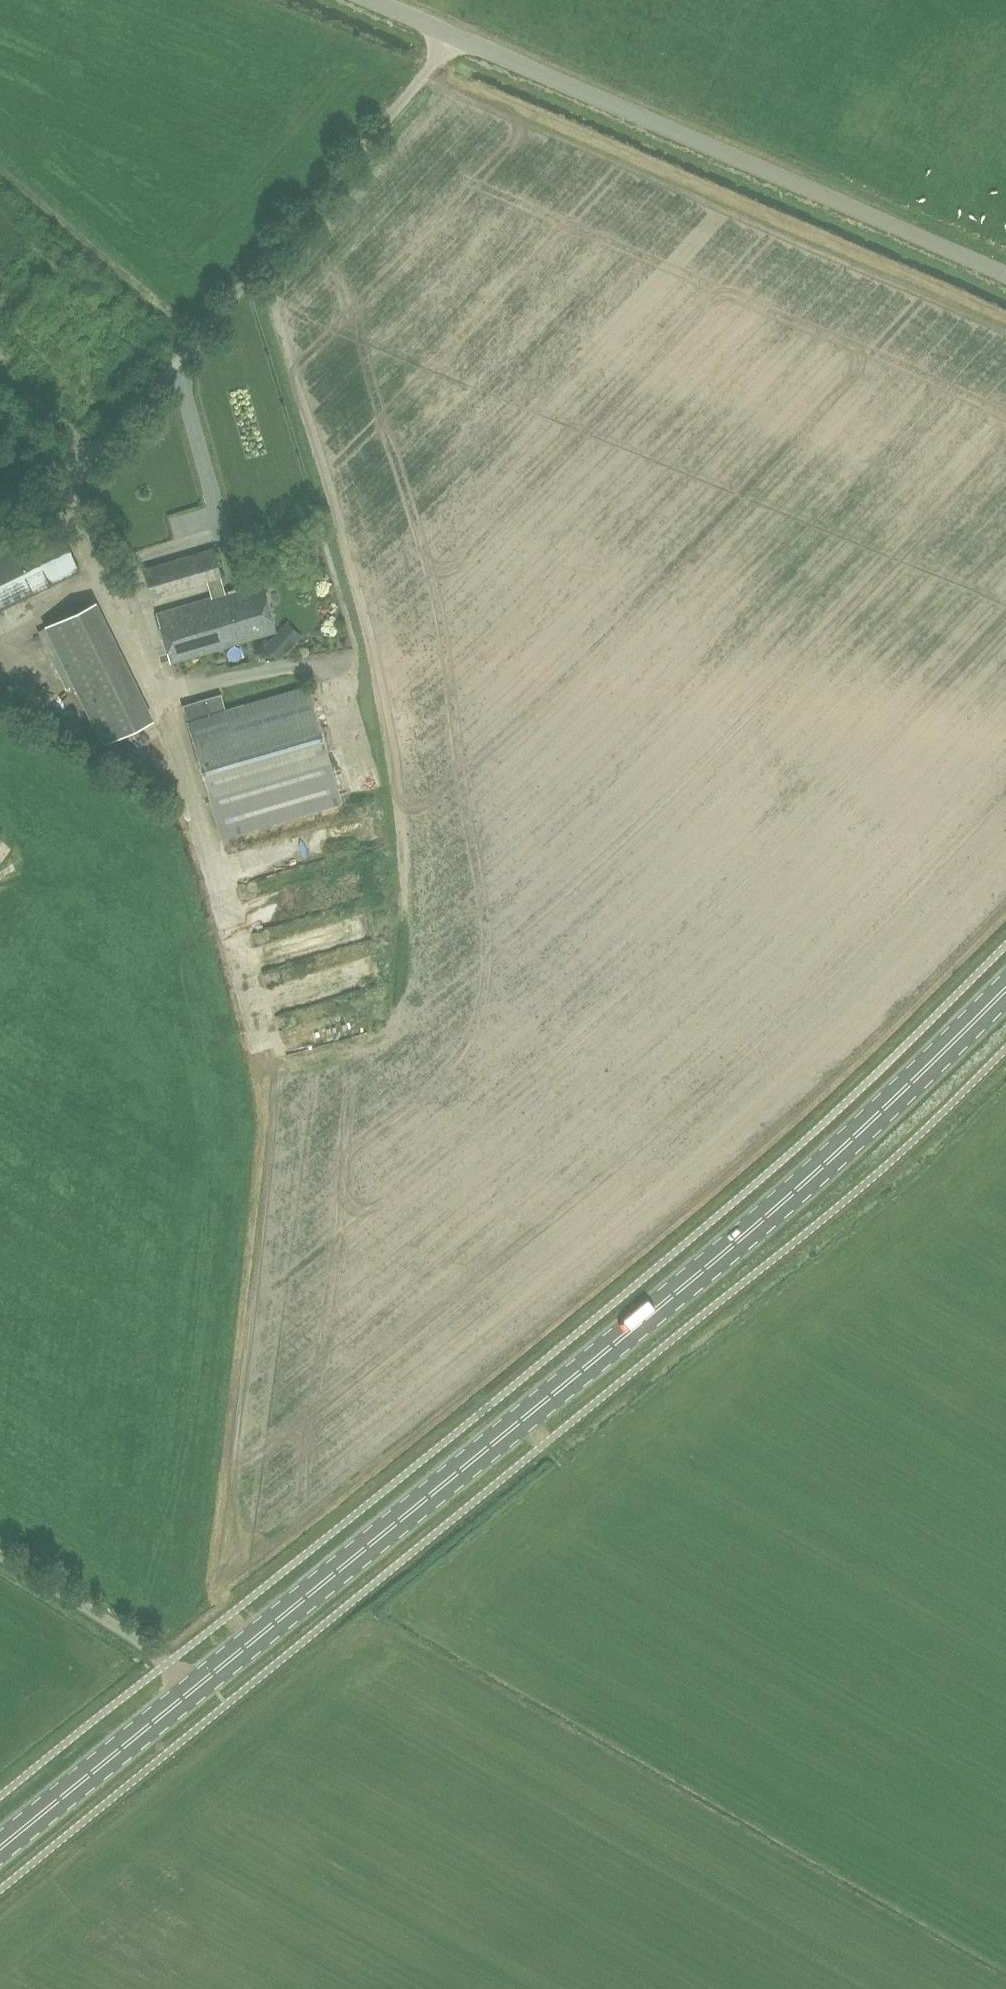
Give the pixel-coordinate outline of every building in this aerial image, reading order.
[(22,601),(80,571),(57,527),(0,556),(0,613),(22,601)] [(207,583),(212,598),(156,614),(172,664),(278,632),(263,583),(226,594),(212,550),(143,571),(152,599),(207,583)] [(144,702),(95,602),(45,626),(102,744),(152,720),(144,702)] [(344,804),(329,759),(308,687),(225,711),(222,695),(183,706),(188,722),(187,722),(208,794),(222,837),(344,804)] [(282,909),(265,914),(268,925),(286,920),(282,909)] [(71,1775),(57,1784),(63,1794),(77,1785),(71,1775)]
